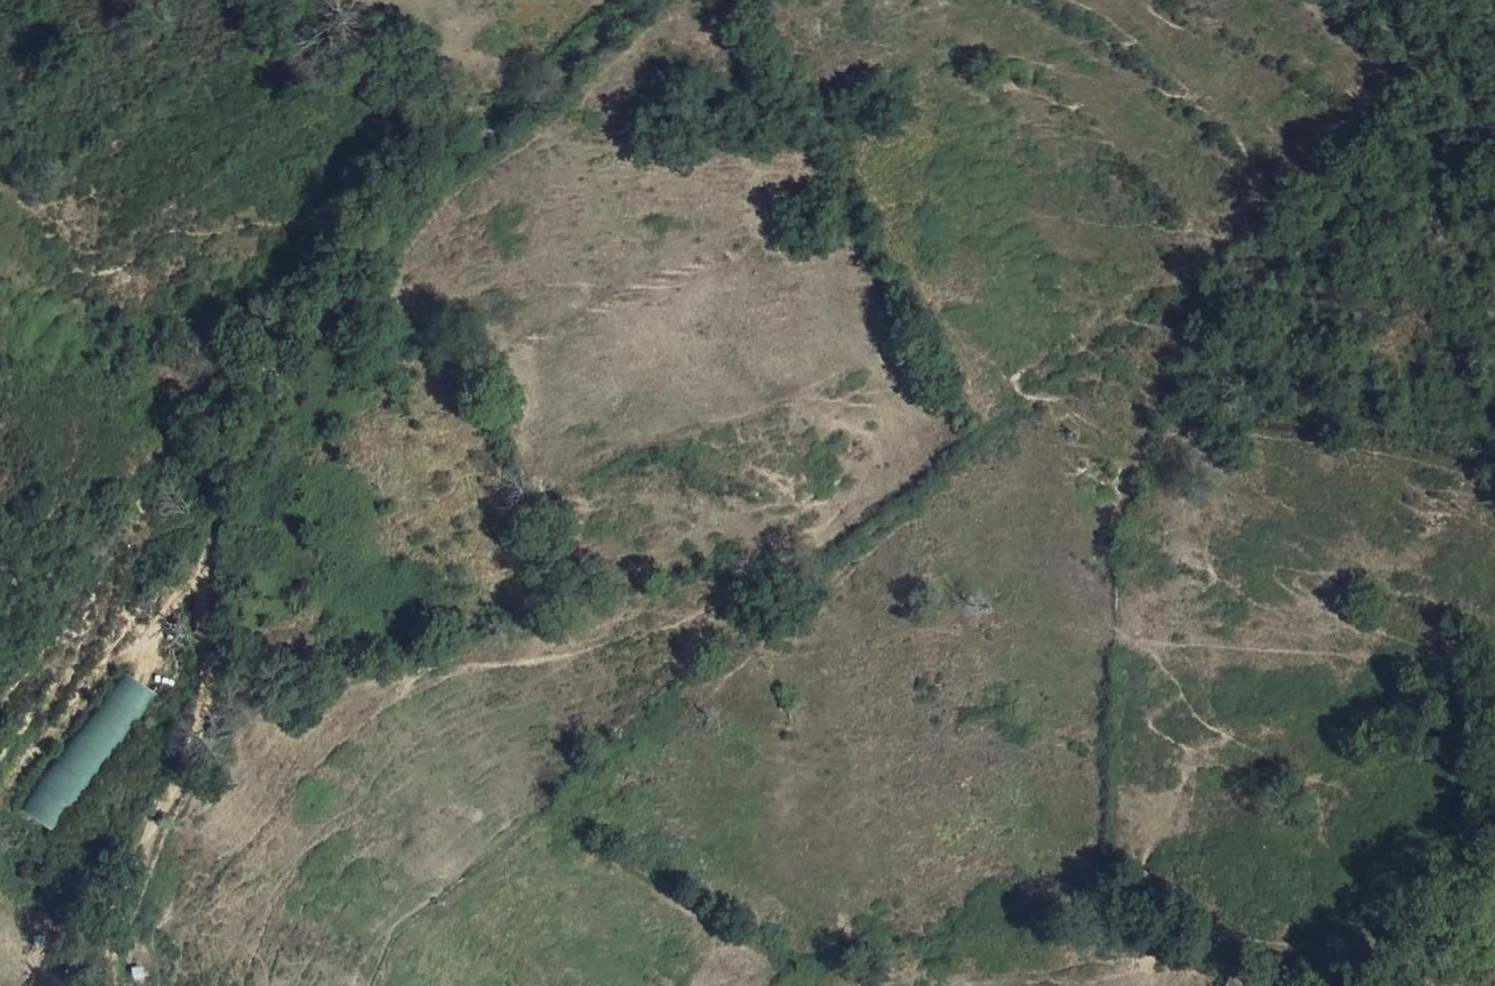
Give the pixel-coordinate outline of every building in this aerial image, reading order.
[(124,669),(26,805),(61,831),(160,695),(124,669)]
